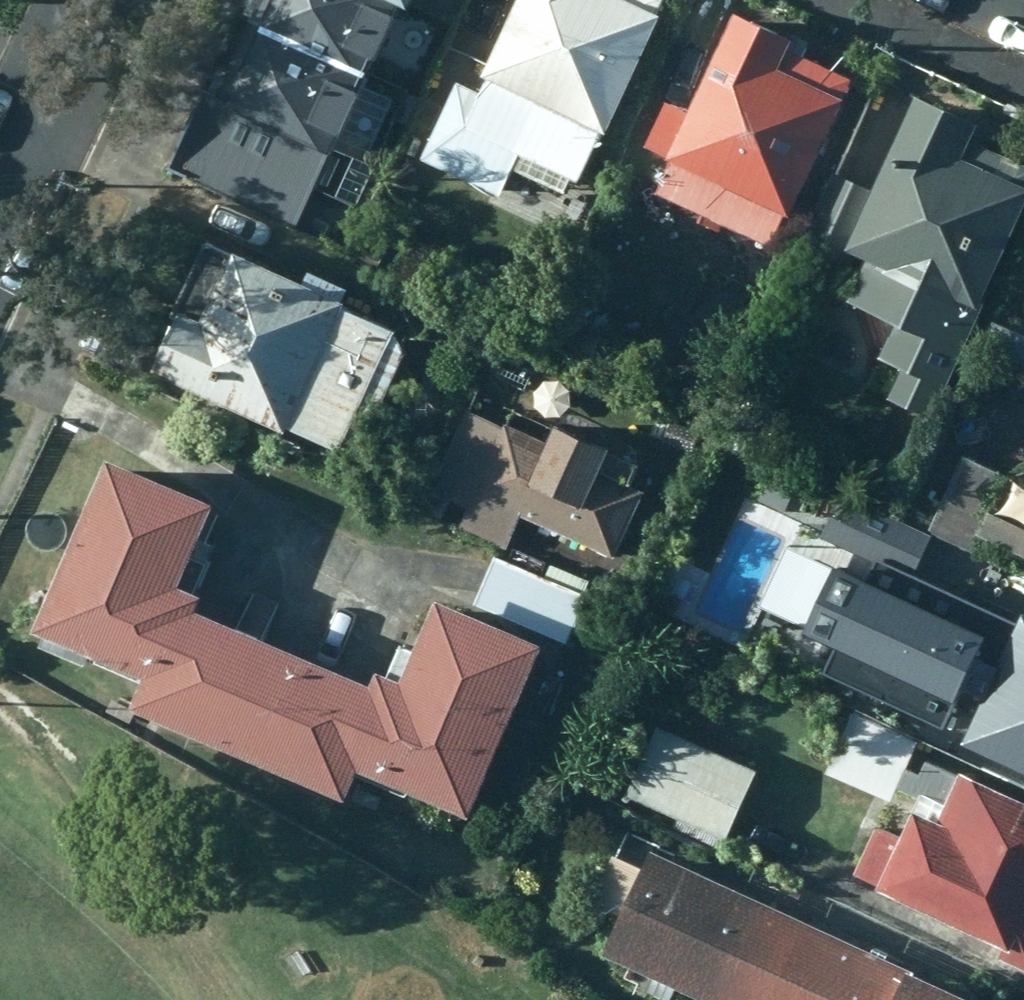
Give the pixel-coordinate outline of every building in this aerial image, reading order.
[(243,59),(347,108),(395,5),(385,0),(271,0),(243,59)] [(482,77),(488,80),(481,94),(463,87),(427,161),(505,197),(519,169),(569,192),(575,181),(584,185),(669,0),(518,0),(482,77)] [(776,252),(853,80),(792,51),(797,39),(736,11),(668,160),(676,164),(660,198),(707,219),(704,227),(729,238),(731,232),(776,252)] [(298,214),(347,108),(243,59),(232,84),(215,76),(177,159),(298,214)] [(917,95),(874,189),(844,175),(810,247),(852,266),(858,254),(868,259),(848,301),(898,324),(883,358),(908,370),(893,401),(934,421),(1023,225),(1023,164),(973,141),(980,123),(917,95)] [(290,280),(192,239),(133,366),(271,429),(273,424),(346,458),(395,352),(385,325),(330,299),(336,286),(298,266),(290,280)] [(615,313),(573,293),(552,337),(594,357),(615,313)] [(500,546),(513,515),(607,559),(638,493),(621,483),(629,464),(539,421),(529,442),(460,409),(422,490),(461,507),(453,523),(500,546)] [(1022,528),(984,511),(999,476),(957,456),(926,528),(972,548),(977,538),(1023,558),(1023,523),(1022,528)] [(110,458),(38,633),(168,593),(184,589),(217,505),(110,458)] [(923,535),(841,496),(821,539),(903,578),(923,535)] [(563,587),(487,555),(467,605),(542,637),(563,587)] [(207,598),(184,589),(168,593),(38,633),(149,678),(135,712),(175,728),(219,623),(200,615),(207,598)] [(971,594),(943,652),(961,660),(942,701),(930,695),(918,718),(953,734),(949,741),(1023,775),(1023,618),(971,594)] [(441,604),(408,685),(475,820),(548,647),(441,604)] [(343,675),(219,623),(175,728),(299,780),(343,675)] [(362,774),(475,820),(408,685),(383,674),(377,688),(343,675),(299,780),(351,802),(362,774)] [(1023,968),(1023,807),(906,752),(911,742),(845,711),(817,773),(882,802),(889,787),(909,797),(890,835),(865,822),(843,872),(866,883),(864,888),(998,948),(994,957),(1023,970),(1023,968)] [(747,768),(649,724),(615,794),(715,840),(747,768)] [(699,999),(735,999),(777,911),(648,851),(641,868),(613,854),(592,899),(618,911),(600,954),(699,999)] [(938,985),(777,911),(735,999),(931,999),(938,985)] [(938,985),(931,999),(971,999),(938,985)]
